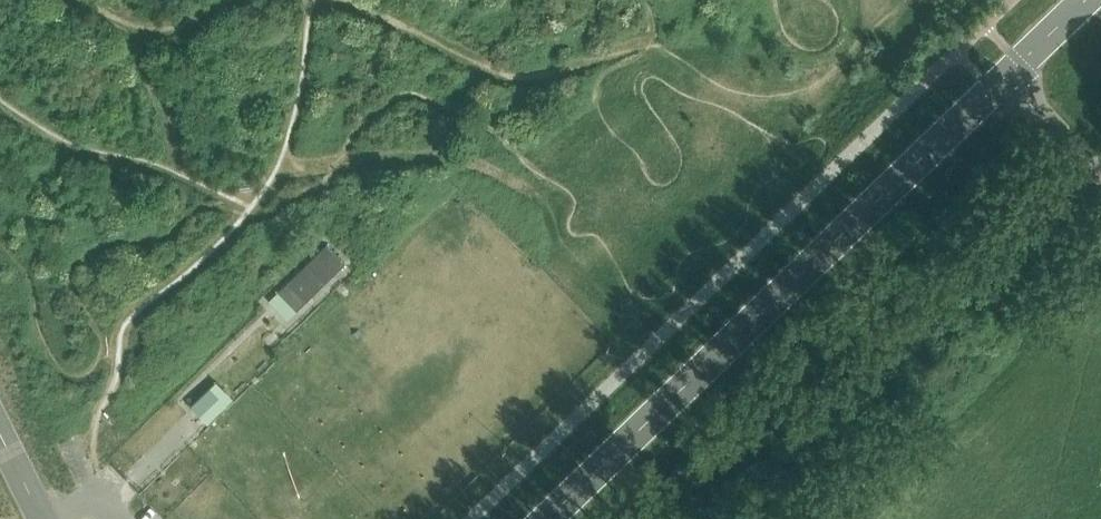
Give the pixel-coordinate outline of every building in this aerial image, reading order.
[(343,252),(295,299),(314,318),(362,272),(343,252)] [(193,402),(210,421),(237,397),(220,378),(193,402)]
